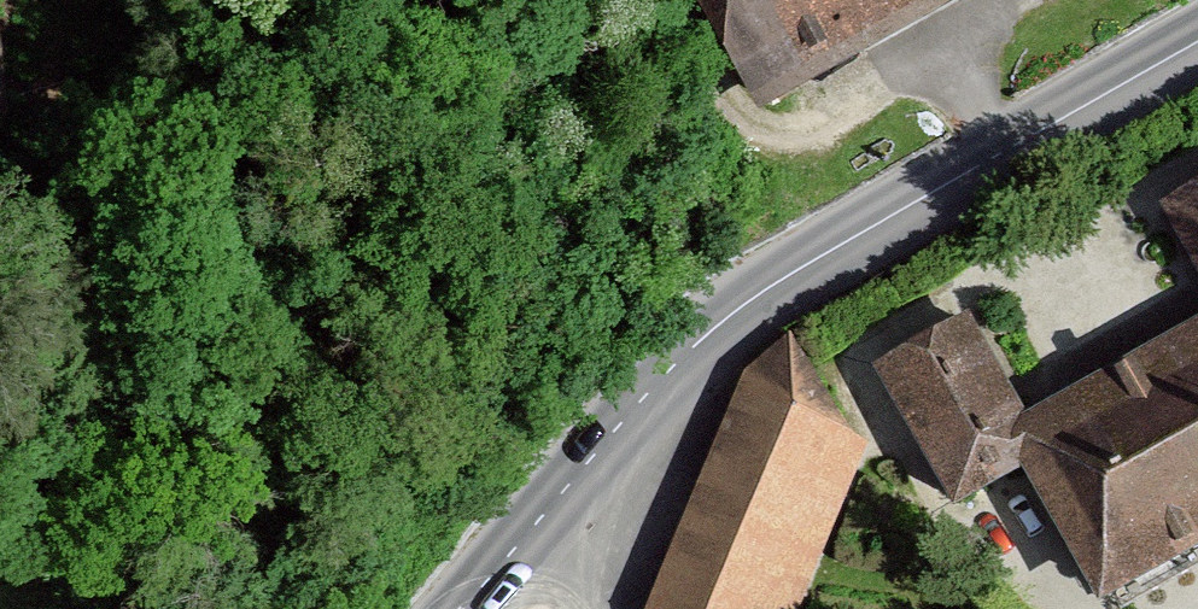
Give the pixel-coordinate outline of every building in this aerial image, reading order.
[(749,126),(975,0),(685,0),(749,126)] [(1156,216),(1197,289),(1197,192),(1156,216)] [(1197,566),(1197,329),(1028,427),(968,324),(870,381),(954,527),(1026,486),(1097,608),(1124,608),(1197,566)] [(791,341),(733,378),(644,608),(802,608),(862,459),(791,341)]
